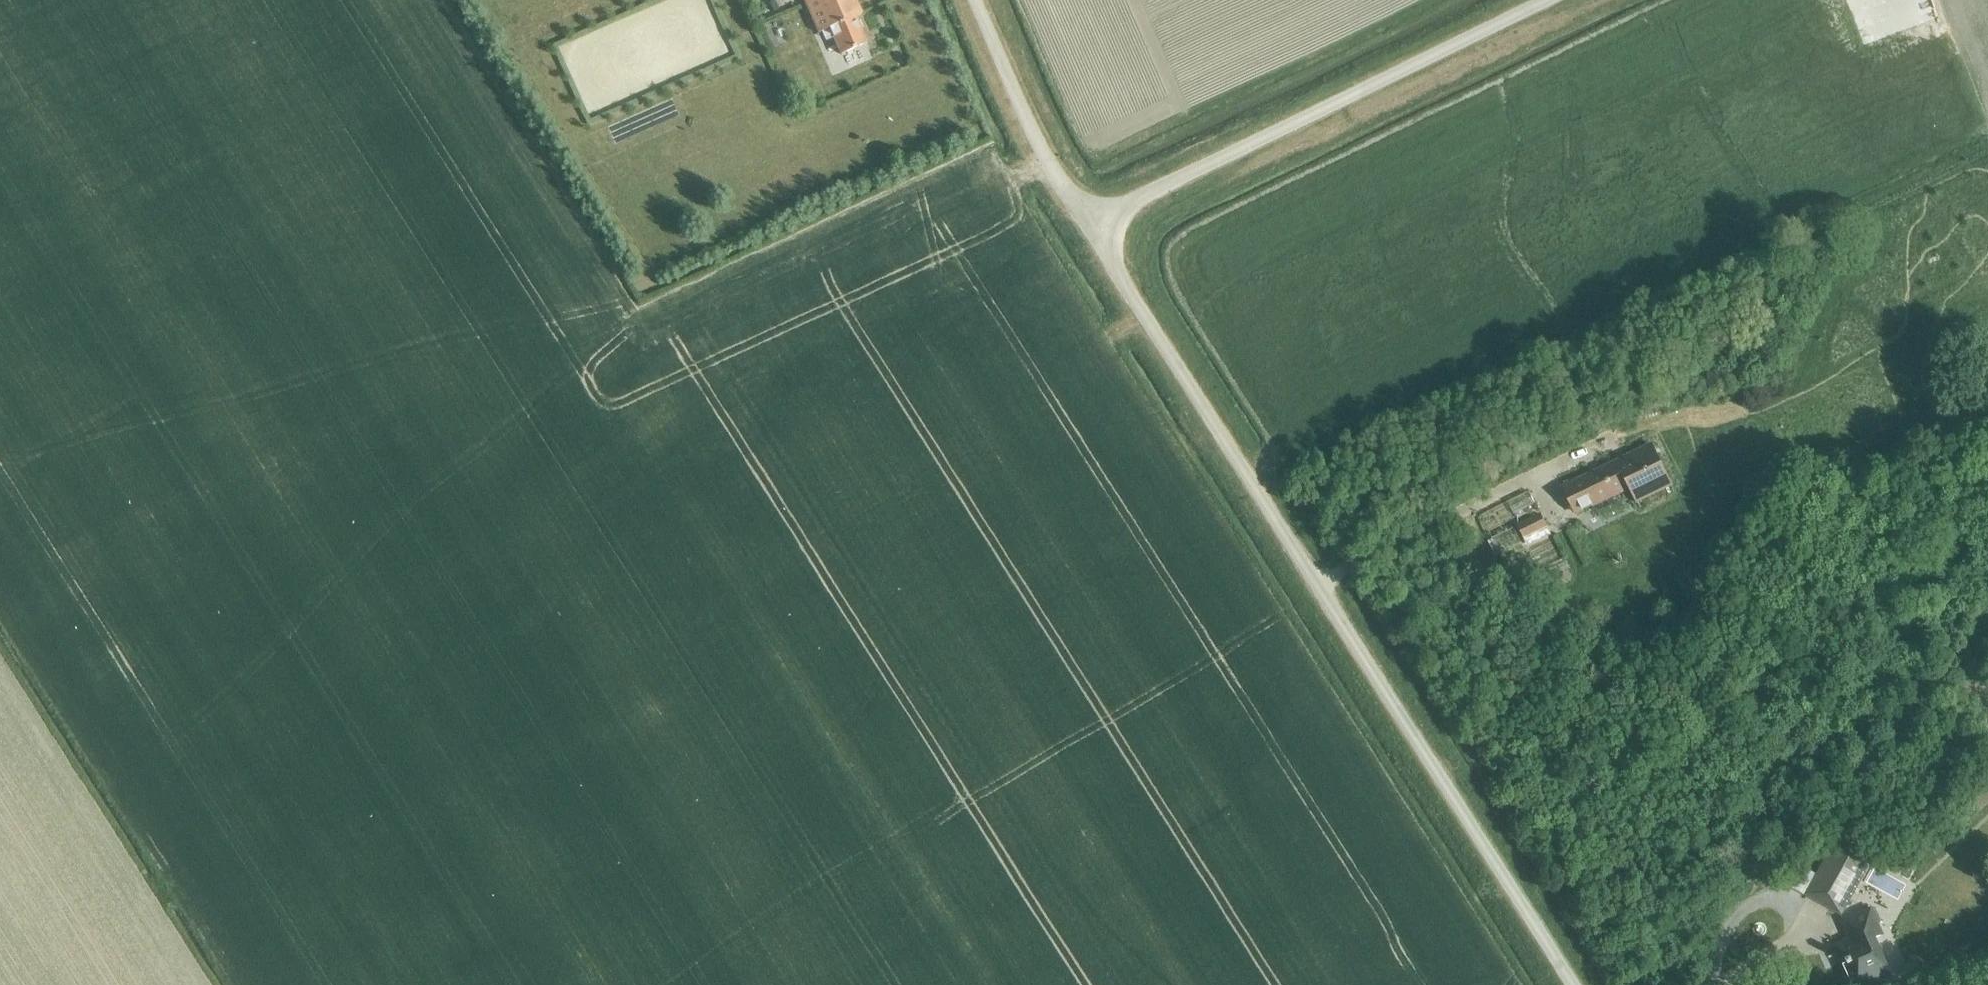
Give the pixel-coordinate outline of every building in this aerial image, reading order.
[(866,43),(855,17),(861,14),(855,0),(803,0),(818,33),(829,28),(840,54),(866,43)] [(1629,486),(1636,500),(1671,483),(1652,445),(1564,488),(1575,513),(1629,486)] [(1518,526),(1524,537),(1546,526),(1541,514),(1518,526)] [(1808,895),(1840,912),(1871,858),(1839,840),(1808,895)] [(1894,981),(1874,938),(1882,935),(1871,910),(1844,922),(1851,939),(1835,946),(1851,982),(1858,979),(1860,984),(1885,984),(1894,981)]
